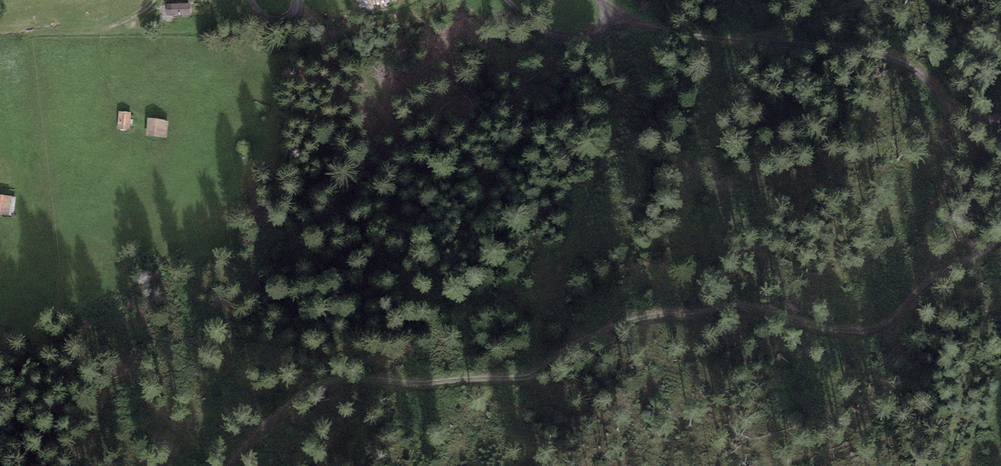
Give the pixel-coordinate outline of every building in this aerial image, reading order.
[(190,4),(165,4),(166,17),(190,16),(190,4)] [(130,113),(118,111),(116,130),(129,131),(130,113)] [(168,122),(147,120),(146,136),(166,139),(168,122)] [(0,196),(0,215),(10,217),(12,197),(0,196)]
